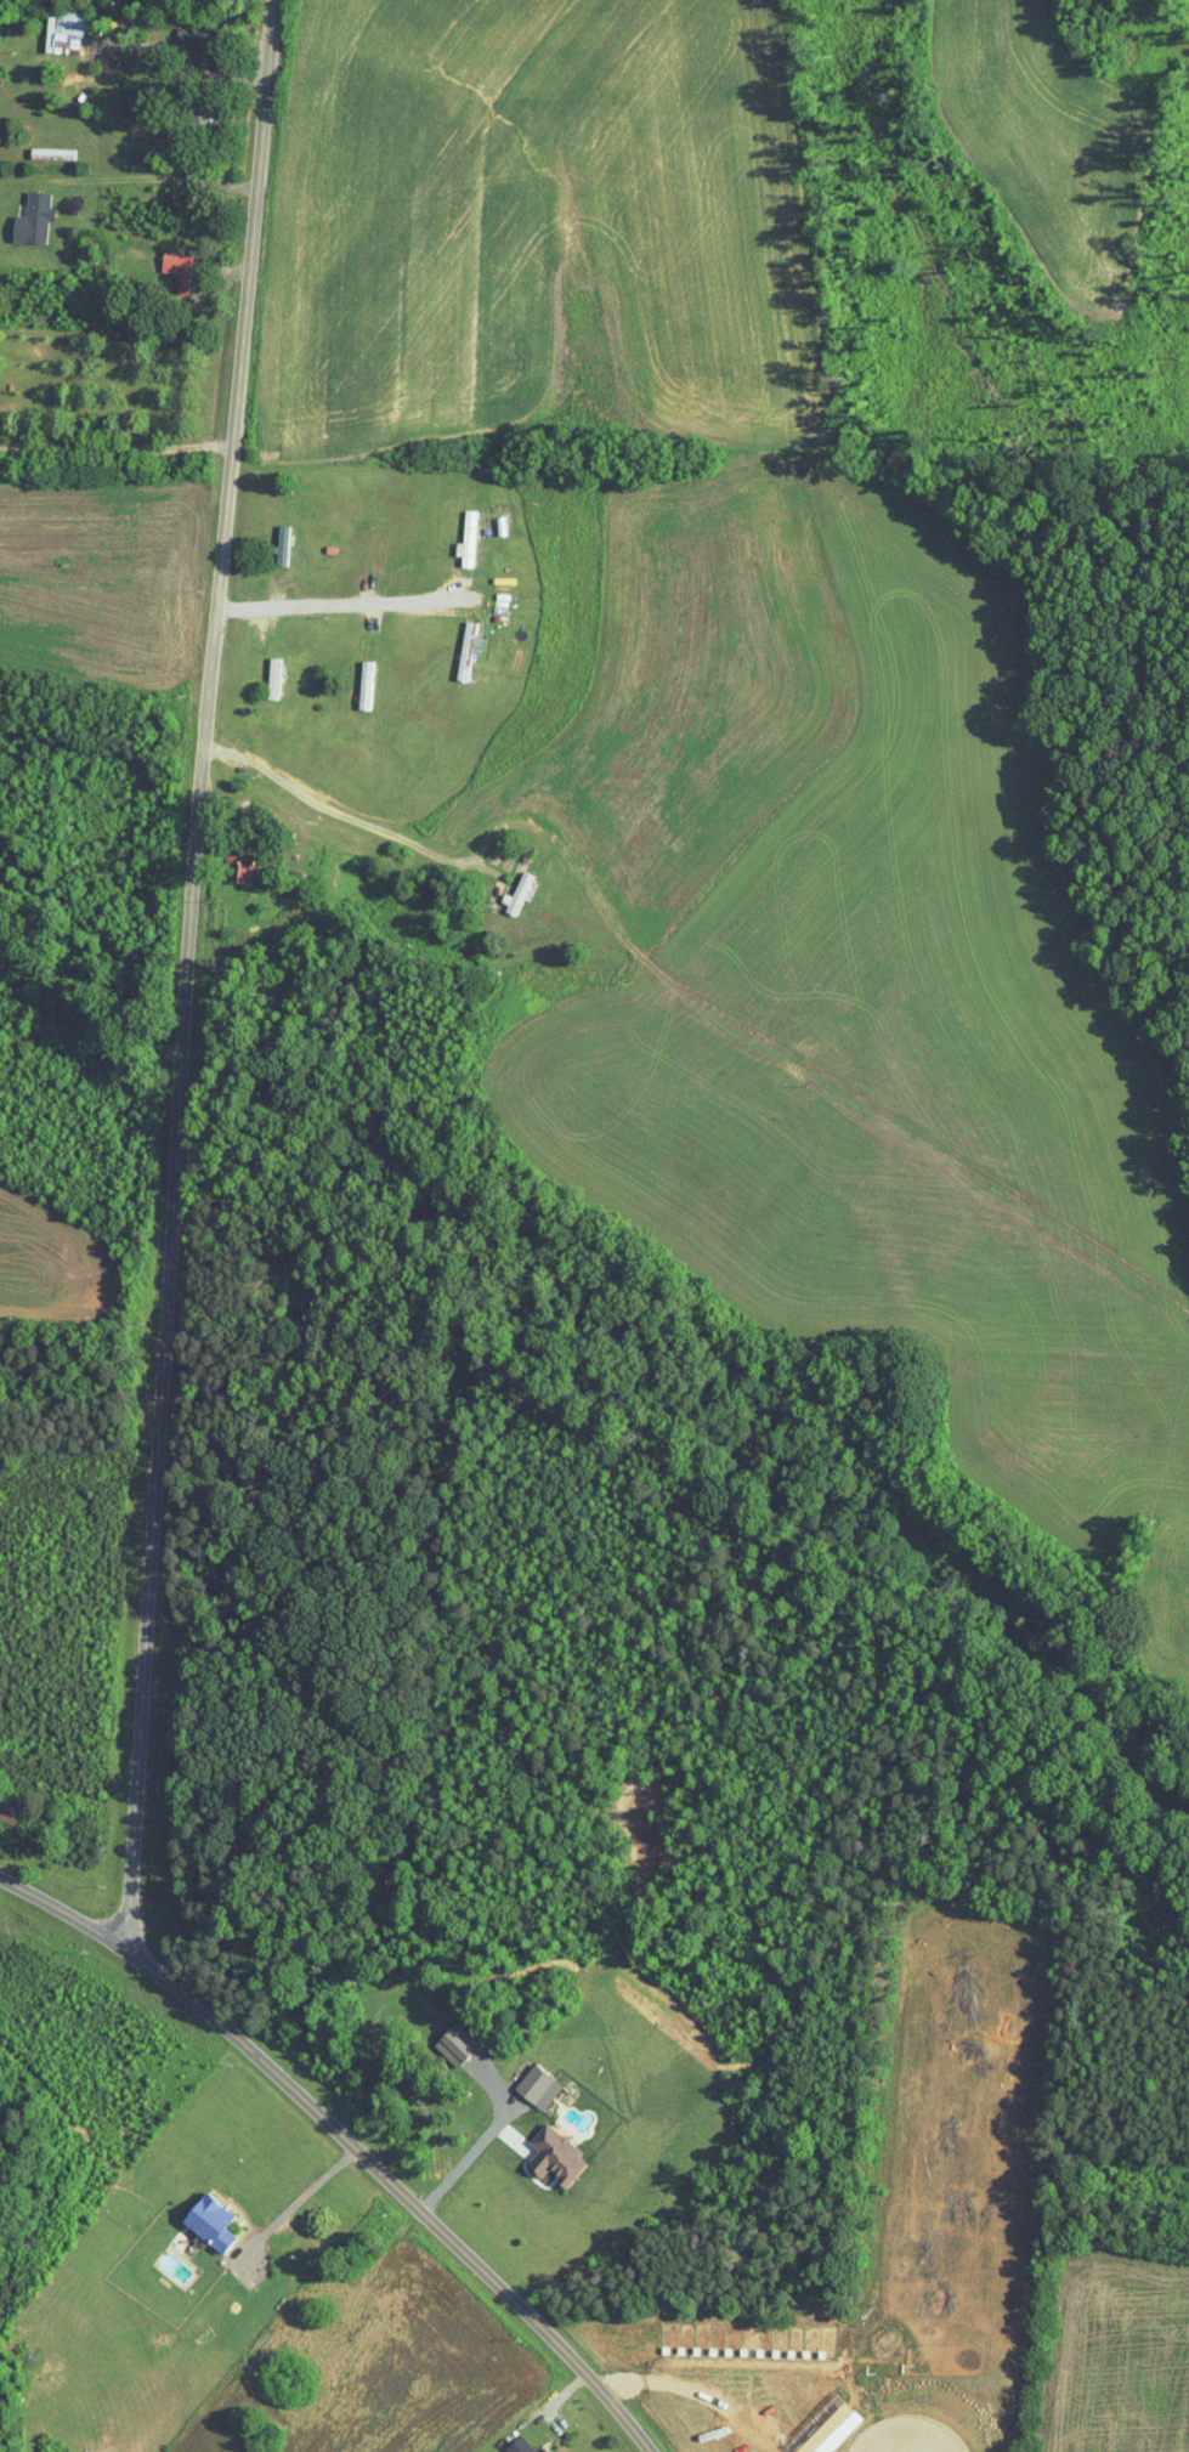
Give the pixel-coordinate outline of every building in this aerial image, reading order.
[(92,16),(59,10),(55,33),(82,38),(84,29),(89,30),(92,16)] [(75,149),(31,148),(31,159),(75,160),(75,149)] [(16,216),(14,242),(48,243),(49,221),(55,221),(55,207),(50,207),(51,193),(27,192),(26,217),(16,216)] [(178,291),(189,292),(192,254),(163,252),(161,271),(180,273),(178,291)] [(474,565),(476,508),(465,508),(463,541),(457,541),(456,554),(462,554),(461,565),(474,565)] [(290,524),(278,524),(277,565),(288,565),(290,524)] [(475,634),(477,622),(466,620),(456,678),(468,680),(473,651),(482,652),(485,636),(475,634)] [(268,698),(279,698),(281,657),(269,656),(268,698)] [(254,882),(255,856),(231,855),(230,881),(254,882)] [(515,895),(504,892),(499,907),(519,914),(532,873),(523,870),(515,895)] [(14,1825),(24,1805),(2,1794),(0,1799),(0,1818),(14,1825)] [(482,2046),(459,2022),(436,2044),(459,2068),(482,2046)] [(544,2110),(564,2085),(535,2063),(515,2088),(544,2110)] [(528,2165),(544,2178),(549,2171),(568,2187),(589,2163),(580,2156),(583,2151),(547,2122),(531,2142),(540,2150),(528,2165)] [(225,2252),(238,2234),(227,2226),(237,2212),(206,2190),(183,2221),(225,2252)] [(523,2432),(505,2446),(510,2451),(549,2451),(542,2443),(536,2448),(523,2432)]
